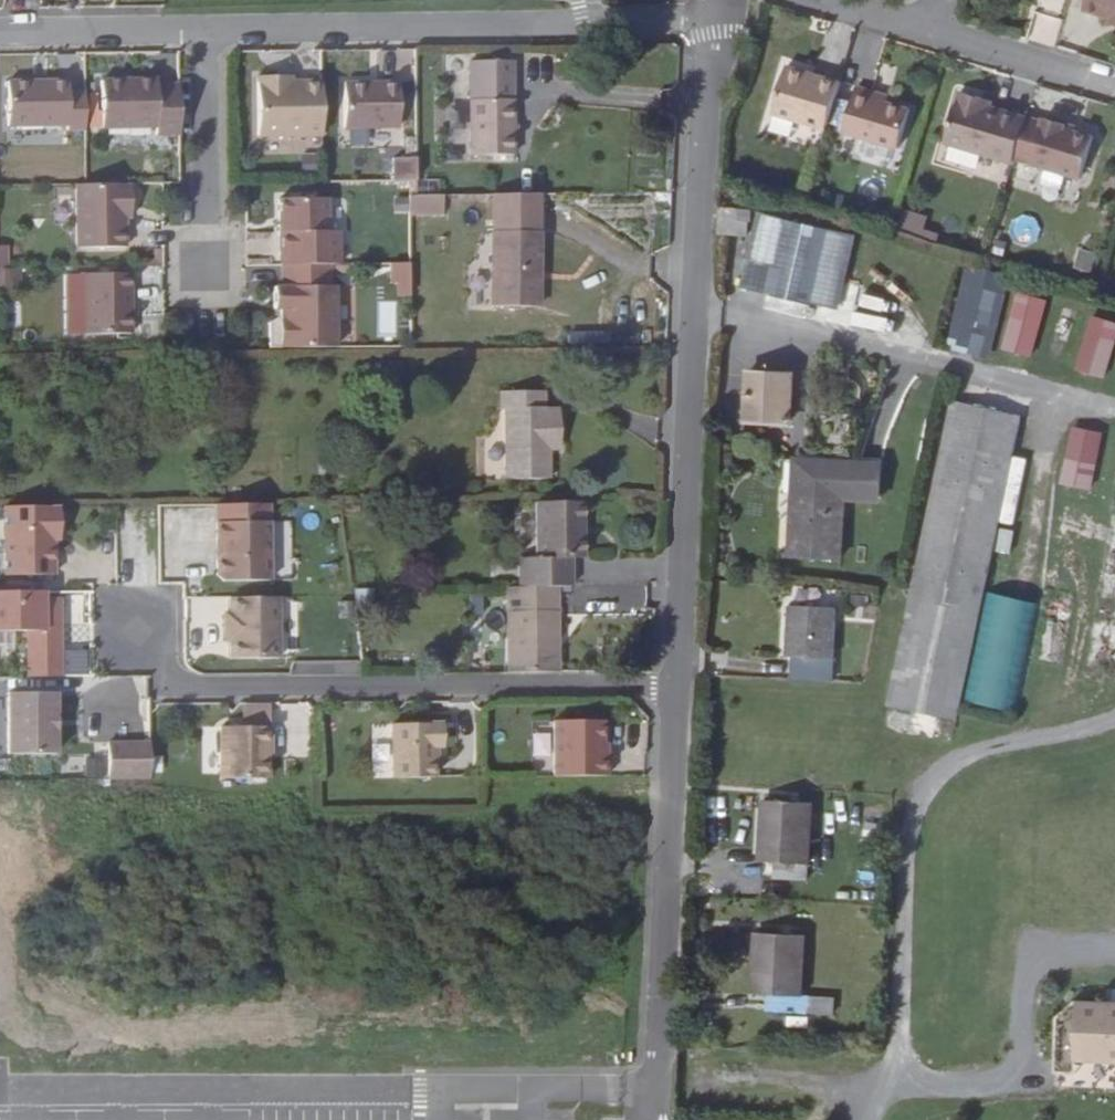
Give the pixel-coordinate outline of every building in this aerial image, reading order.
[(1114,23),(1114,0),(1089,0),(1084,15),(1113,23),(1114,23)] [(1055,46),(1060,18),(1031,12),(1026,41),(1055,46)] [(836,58),(845,31),(829,26),(820,53),(836,58)] [(509,153),(510,60),(466,60),(468,152),(509,153)] [(247,135),(313,135),(312,82),(281,82),(268,82),(268,76),(247,76),(247,135)] [(793,78),(780,126),(834,143),(847,95),(793,78)] [(72,131),(92,130),(91,92),(74,91),(74,80),(14,80),(14,125),(72,126),(72,131)] [(394,129),(394,83),(336,83),(336,129),(394,129)] [(163,140),(186,141),(186,90),(165,90),(164,85),(110,85),(111,131),(164,132),(163,140)] [(964,98),(950,151),(1022,170),(1023,168),(1034,124),(997,113),(985,110),(987,104),(964,98)] [(876,112),(877,103),(861,99),(847,145),(904,161),(915,121),(876,112)] [(997,113),(999,106),(987,104),(985,110),(997,113)] [(1050,124),(1049,128),(1034,124),(1023,168),(1090,185),(1101,142),(1070,134),(1072,129),(1050,124)] [(390,157),(389,179),(412,180),(413,158),(390,157)] [(137,190),(106,190),(84,191),(85,250),(133,250),(133,212),(138,213),(137,190)] [(528,270),(539,270),(539,192),(494,192),(492,305),(528,307),(528,270)] [(414,193),(405,193),(406,212),(443,212),(443,193),(414,193)] [(318,224),(319,195),(272,195),(271,224),(318,224)] [(921,231),(925,215),(902,209),(898,225),(921,231)] [(734,211),(718,210),(716,231),(732,232),(734,211)] [(843,299),(850,234),(748,224),(746,262),(773,265),(773,292),(843,299)] [(407,297),(405,262),(388,263),(389,298),(407,297)] [(272,320),(261,327),(262,352),(328,352),(329,292),(324,292),(324,270),(275,269),(275,290),(267,290),(266,312),(272,312),(272,320)] [(995,358),(1001,271),(967,269),(961,357),(995,358)] [(528,307),(539,307),(539,270),(528,270),(528,307)] [(139,341),(138,276),(93,276),(94,341),(139,341)] [(763,308),(806,317),(808,305),(766,297),(763,308)] [(892,330),(893,298),(854,297),(853,329),(892,330)] [(5,326),(20,325),(19,302),(4,303),(5,326)] [(1053,368),(1068,315),(1042,308),(1027,360),(1053,368)] [(1114,329),(1114,322),(1085,315),(1073,372),(1104,378),(1114,329)] [(782,426),(784,377),(744,376),(741,423),(782,426)] [(541,404),(541,389),(493,388),(494,407),(498,407),(499,475),(543,476),(544,441),(556,441),(556,405),(541,404)] [(1017,424),(948,410),(902,626),(969,645),(1017,424)] [(1071,425),(1057,484),(1089,491),(1102,432),(1071,425)] [(811,470),(790,469),(789,498),(810,498),(811,470)] [(811,470),(810,498),(789,498),(786,555),(833,559),(839,499),(857,500),(860,473),(811,470)] [(273,489),(219,489),(220,525),(227,525),(227,536),(224,544),(224,557),(227,567),(274,568),(273,489)] [(579,556),(579,500),(539,501),(538,557),(523,558),(523,593),(560,592),(571,592),(570,556),(579,556)] [(52,509),(0,509),(0,576),(45,576),(44,541),(44,530),(51,530),(52,509)] [(560,592),(523,593),(512,593),(514,673),(558,674),(557,647),(562,648),(560,592)] [(36,598),(0,598),(0,632),(19,633),(20,680),(51,681),(52,655),(37,638),(51,625),(35,609),(35,602),(36,598)] [(51,625),(51,602),(35,602),(35,609),(51,625)] [(271,665),(270,603),(223,602),(223,618),(217,619),(217,637),(223,637),(223,646),(223,665),(271,665)] [(827,685),(830,610),(781,610),(780,664),(794,664),(793,685),(827,685)] [(883,715),(952,729),(969,645),(902,626),(883,715)] [(49,759),(48,698),(1,698),(2,759),(49,759)] [(601,722),(553,723),(554,781),(608,780),(607,758),(602,758),(601,722)] [(435,728),(387,728),(387,783),(432,782),(433,750),(434,750),(435,728)] [(264,732),(216,732),(216,784),(262,785),(263,750),(264,750),(264,732)] [(531,733),(530,755),(545,756),(546,734),(531,733)] [(145,749),(101,749),(101,787),(143,785),(145,749)] [(801,886),(806,810),(760,808),(756,865),(769,868),(770,886),(801,886)] [(798,1001),(800,942),(753,941),(751,998),(763,998),(762,1017),(815,1019),(816,1001),(798,1001)] [(1038,1012),(1036,1068),(1093,1070),(1092,1101),(1114,1102),(1114,1015),(1038,1012)]
